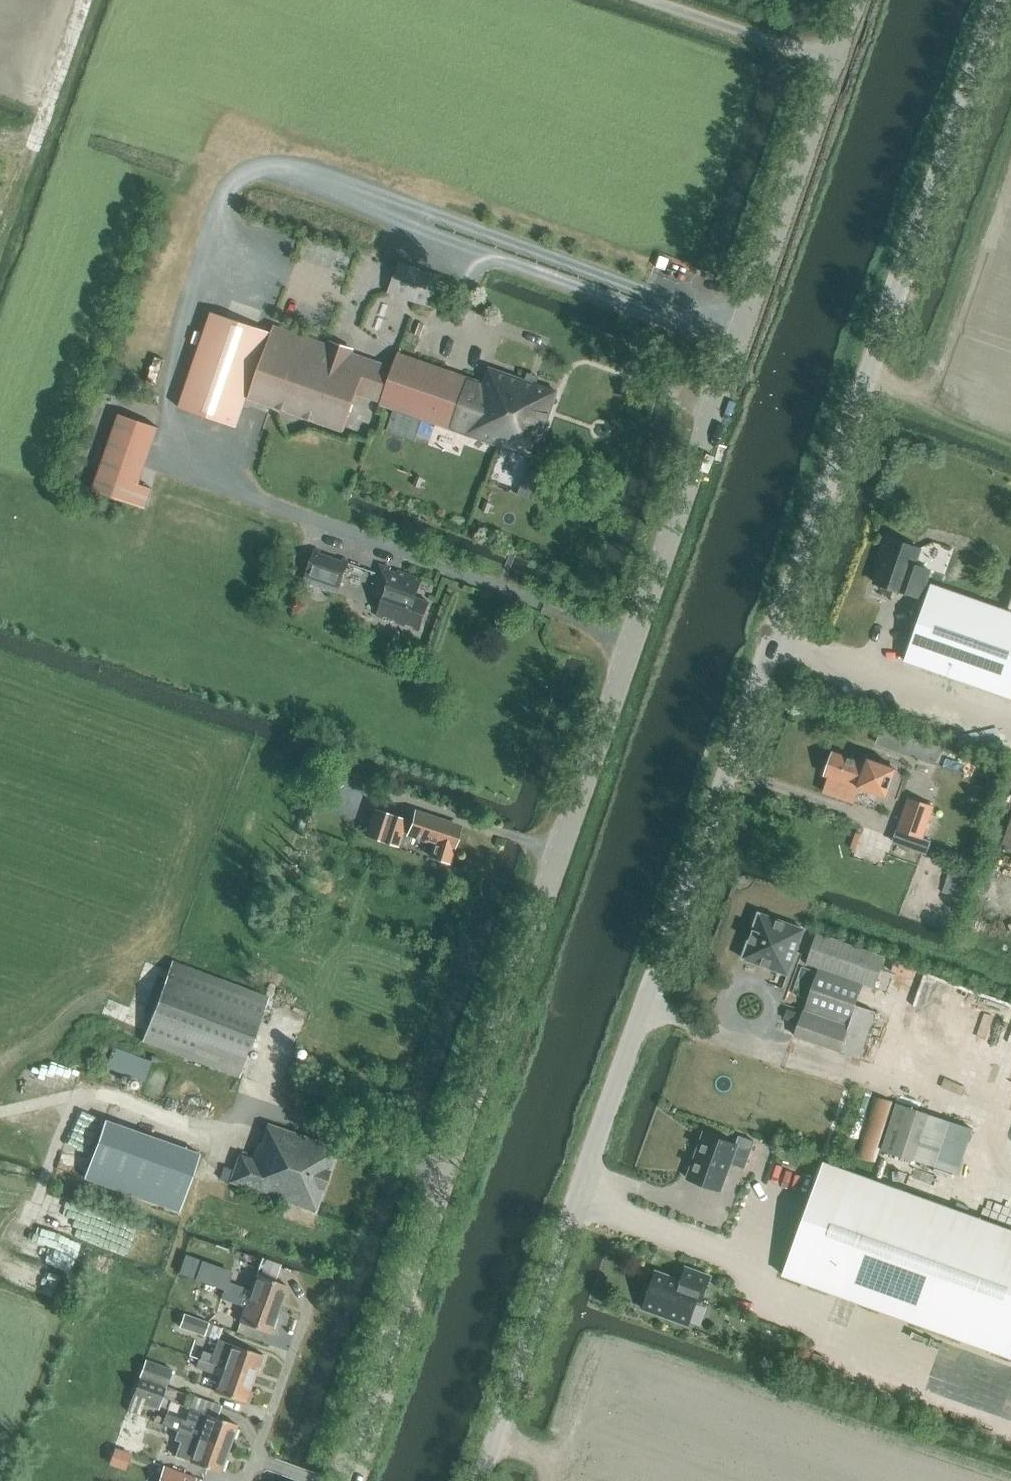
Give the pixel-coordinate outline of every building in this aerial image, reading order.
[(182,198),(174,223),(182,225),(190,200),(182,198)] [(388,294),(446,313),(457,282),(400,261),(388,294)] [(380,405),(535,458),(559,393),(520,379),(520,375),(508,370),(506,373),(489,367),(482,381),(399,353),(394,367),(276,325),(273,333),(214,312),(180,408),(237,428),(247,399),(345,433),(357,394),(381,403),(380,405)] [(140,485),(159,428),(121,415),(94,491),(146,509),(153,489),(140,485)] [(903,593),(904,592),(919,597),(928,569),(913,564),(920,549),(886,537),(880,554),(885,556),(874,583),(903,593)] [(344,563),(320,554),(321,552),(315,550),(306,576),(341,588),(349,561),(345,560),(344,563)] [(405,628),(406,626),(412,627),(412,630),(420,633),(431,602),(419,597),(424,579),(398,570),(397,572),(390,570),(391,567),(380,564),(369,593),(383,597),(376,617),(384,620),(385,618),(395,621),(394,623),(405,628)] [(1010,698),(1010,613),(931,585),(905,661),(1010,698)] [(825,776),(886,796),(895,769),(868,760),(867,764),(833,752),(825,776)] [(899,829),(924,837),(934,806),(909,797),(899,829)] [(367,834),(399,846),(408,820),(376,809),(367,834)] [(435,860),(450,865),(463,827),(416,812),(408,837),(440,847),(435,860)] [(1010,847),(1010,819),(1002,844),(1010,847)] [(950,872),(943,891),(962,898),(969,879),(950,872)] [(743,959),(788,976),(805,930),(759,914),(743,959)] [(796,1037),(841,1052),(861,1058),(876,1012),(857,1005),(863,985),(874,989),(883,963),(814,941),(806,964),(819,969),(796,1037)] [(927,983),(955,992),(963,969),(935,960),(927,983)] [(145,1042),(242,1078),(271,998),(174,962),(145,1042)] [(151,1063),(113,1049),(106,1068),(144,1081),(151,1063)] [(85,1134),(99,1138),(109,1100),(96,1096),(85,1134)] [(856,1156),(876,1163),(895,1102),(874,1096),(856,1156)] [(881,1150),(913,1161),(914,1158),(928,1113),(896,1103),(881,1150)] [(928,1113),(914,1158),(960,1172),(974,1127),(928,1113)] [(139,1196),(138,1199),(177,1212),(199,1149),(107,1117),(87,1179),(139,1196)] [(220,1179),(316,1213),(339,1148),(267,1124),(262,1141),(258,1140),(252,1158),(240,1154),(234,1170),(225,1167),(220,1179)] [(687,1180),(720,1192),(732,1162),(747,1167),(756,1142),(741,1136),(738,1145),(704,1132),(687,1180)] [(1010,1359),(1010,1229),(824,1161),(782,1275),(1010,1359)] [(100,1262),(106,1248),(94,1242),(88,1256),(100,1262)] [(18,1249),(11,1269),(58,1287),(66,1267),(18,1249)] [(230,1272),(202,1262),(196,1280),(224,1290),(225,1285),(227,1281),(230,1272)] [(697,1314),(710,1277),(686,1268),(682,1281),(656,1272),(643,1309),(688,1326),(693,1313),(697,1314)] [(250,1290),(235,1284),(234,1288),(227,1285),(225,1285),(224,1290),(280,1310),(289,1286),(256,1274),(250,1290)] [(238,1322),(271,1334),(280,1310),(224,1290),(221,1298),(244,1307),(238,1322)] [(179,1327),(205,1336),(209,1324),(184,1315),(179,1327)] [(198,1359),(255,1380),(263,1356),(232,1343),(219,1339),(213,1353),(202,1350),(198,1359)] [(214,1391),(246,1404),(255,1380),(198,1359),(195,1368),(219,1377),(214,1391)] [(140,1378),(167,1387),(173,1370),(146,1360),(140,1378)] [(132,1399),(159,1409),(167,1387),(140,1378),(132,1399)] [(229,1449),(237,1424),(191,1408),(187,1420),(181,1418),(180,1420),(167,1414),(163,1425),(176,1430),(229,1449)] [(120,1434),(135,1440),(143,1418),(127,1413),(120,1434)] [(191,1461),(220,1473),(229,1449),(176,1430),(174,1439),(196,1447),(191,1461)] [(186,1473),(164,1465),(159,1480),(183,1480),(186,1473)]
